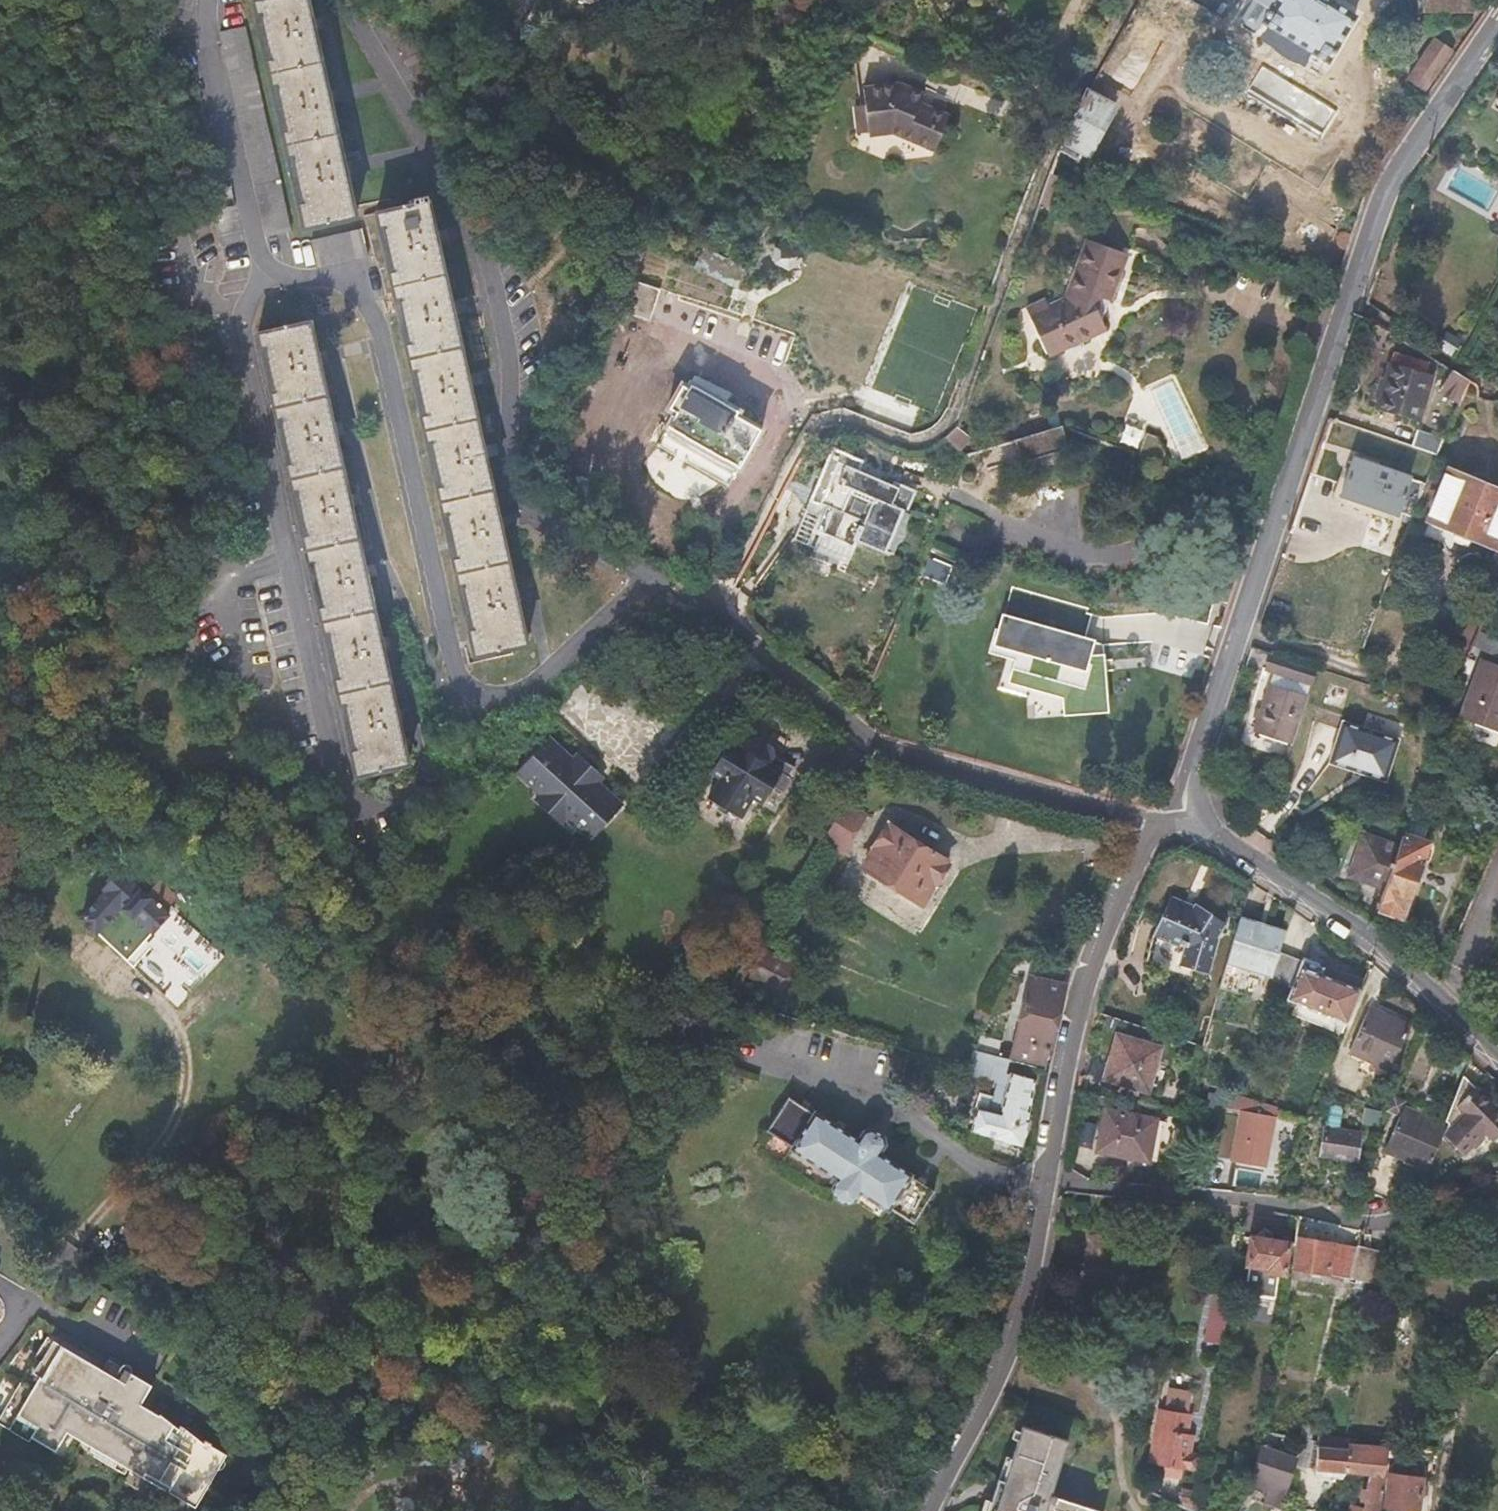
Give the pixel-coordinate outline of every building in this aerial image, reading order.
[(302,228),(356,215),(307,0),(252,0),(302,228)] [(1252,35),(1317,75),(1354,15),(1330,0),(1255,0),(1269,8),(1252,35)] [(1468,12),(1468,0),(1420,0),(1419,10),(1468,12)] [(815,10),(795,1),(788,18),(808,27),(815,10)] [(451,92),(406,12),(383,25),(428,104),(451,92)] [(290,232),(245,26),(220,32),(266,237),(290,232)] [(1408,78),(1424,88),(1450,51),(1435,39),(1408,78)] [(866,85),(867,105),(870,132),(892,129),(933,148),(950,115),(922,103),(924,94),(898,82),(866,85)] [(1059,139),(1056,149),(1076,160),(1083,149),(1087,151),(1111,106),(1085,92),(1059,139)] [(870,132),(867,105),(856,107),(860,133),(870,132)] [(414,195),(415,203),(376,212),(390,283),(473,653),(525,643),(476,418),(426,194),(414,195)] [(363,229),(311,240),(317,266),(368,255),(363,229)] [(1048,308),(1030,318),(1046,354),(1104,327),(1103,323),(1095,306),(1098,297),(1111,303),(1128,254),(1089,240),(1068,298),(1048,308)] [(705,251),(696,267),(733,286),(736,287),(744,270),(705,251)] [(628,278),(617,310),(649,319),(659,288),(628,278)] [(1095,306),(1103,323),(1111,303),(1098,297),(1095,306)] [(1025,308),(1030,318),(1048,308),(1045,298),(1025,308)] [(309,320),(257,331),(301,530),(355,773),(407,761),(338,453),(309,320)] [(1375,407),(1417,420),(1430,374),(1390,361),(1375,407)] [(1467,379),(1452,369),(1440,388),(1459,400),(1467,379)] [(878,409),(885,397),(858,379),(846,396),(875,413),(878,409)] [(663,434),(735,474),(761,429),(737,415),(738,410),(690,383),(688,389),(680,384),(667,409),(674,412),(663,434)] [(875,413),(870,423),(912,436),(930,432),(935,428),(878,409),(875,413)] [(950,433),(947,436),(958,446),(970,434),(957,422),(950,433)] [(1069,447),(1061,424),(1015,438),(1022,462),(1069,447)] [(1415,430),(1410,446),(1438,455),(1443,441),(1415,430)] [(1396,519),(1409,476),(1353,457),(1339,500),(1396,519)] [(915,490),(895,480),(892,484),(837,461),(818,506),(824,508),(816,529),(850,544),(854,539),(885,551),(903,510),(907,511),(915,490)] [(1449,472),(1421,542),(1443,551),(1445,558),(1462,565),(1469,561),(1490,570),(1497,550),(1497,491),(1449,472)] [(1085,608),(1012,587),(992,656),(1016,663),(1014,673),(1088,694),(1099,656),(1103,641),(1083,636),(1089,615),(1085,608)] [(1088,694),(1014,673),(1013,681),(1068,696),(1069,716),(1112,711),(1107,655),(1099,656),(1088,694)] [(1319,670),(1277,657),(1272,672),(1313,686),(1319,670)] [(1481,657),(1459,715),(1497,731),(1497,665),(1481,657)] [(1256,733),(1293,747),(1309,698),(1273,686),(1256,733)] [(555,721),(524,753),(547,776),(542,781),(568,805),(573,801),(595,823),(628,790),(605,769),(610,761),(585,737),(579,744),(555,721)] [(1398,737),(1340,721),(1328,762),(1385,780),(1398,737)] [(715,760),(724,767),(705,797),(738,816),(751,798),(761,802),(773,788),(777,790),(783,789),(787,783),(788,776),(794,766),(773,754),(772,746),(753,736),(747,737),(740,748),(728,740),(715,760)] [(860,810),(845,801),(821,837),(837,848),(860,810)] [(944,861),(886,825),(861,866),(919,901),(944,861)] [(1384,889),(1378,907),(1399,915),(1419,860),(1416,859),(1422,842),(1403,836),(1398,849),(1384,889)] [(1352,878),(1384,889),(1398,849),(1367,837),(1352,878)] [(107,940),(132,964),(176,919),(168,911),(164,908),(146,891),(121,868),(104,886),(106,887),(81,914),(107,940)] [(164,908),(176,895),(157,878),(146,891),(164,908)] [(1220,940),(1216,940),(1226,922),(1192,901),(1191,905),(1168,897),(1153,937),(1186,948),(1180,964),(1208,974),(1220,940)] [(1238,918),(1218,988),(1235,992),(1243,967),(1270,975),(1277,951),(1283,933),(1238,918)] [(783,953),(764,944),(749,973),(769,983),(783,953)] [(1277,951),(1270,975),(1269,980),(1291,988),(1300,961),(1277,951)] [(1287,998),(1345,1020),(1362,978),(1323,963),(1318,964),(1305,959),(1300,961),(1291,988),(1287,998)] [(1023,1065),(1043,1071),(1054,1025),(1063,984),(1030,978),(1015,1043),(1027,1046),(1023,1065)] [(1368,1010),(1350,1055),(1390,1071),(1408,1027),(1368,1010)] [(1143,1088),(1150,1068),(1152,1068),(1158,1047),(1117,1035),(1103,1076),(1143,1088)] [(1001,1079),(1005,1060),(973,1050),(971,1050),(965,1065),(966,1068),(1001,1079)] [(1010,1072),(997,1113),(977,1106),(970,1129),(991,1135),(992,1137),(1018,1145),(1026,1118),(1023,1117),(1033,1079),(1010,1072)] [(1385,1151),(1428,1169),(1443,1133),(1466,1077),(1464,1075),(1443,1121),(1403,1107),(1385,1151)] [(1466,1077),(1443,1133),(1462,1154),(1485,1133),(1493,1142),(1497,1137),(1497,1107),(1466,1077)] [(1155,1117),(1104,1108),(1096,1151),(1147,1161),(1155,1117)] [(1272,1117),(1239,1111),(1231,1161),(1264,1166),(1272,1117)] [(814,1112),(790,1148),(837,1179),(831,1187),(833,1194),(843,1201),(852,1201),(858,1193),(885,1210),(888,1208),(911,1222),(931,1191),(909,1175),(910,1174),(877,1152),(883,1144),(881,1136),(869,1128),(861,1129),(855,1139),(814,1112)] [(1360,1137),(1325,1128),(1319,1153),(1355,1160),(1360,1137)] [(1248,1264),(1243,1294),(1274,1298),(1277,1273),(1285,1274),(1289,1241),(1249,1235),(1245,1264),(1248,1264)] [(1348,1275),(1355,1247),(1295,1237),(1291,1266),(1348,1275)] [(1386,1253),(1355,1247),(1348,1275),(1381,1280),(1386,1253)] [(1221,1346),(1230,1297),(1230,1296),(1213,1293),(1204,1343),(1221,1346)] [(1274,1298),(1243,1294),(1242,1299),(1274,1303),(1274,1298)] [(48,1333),(0,1415),(0,1419),(31,1437),(34,1432),(7,1417),(54,1336),(48,1333)] [(227,1450),(211,1440),(209,1443),(204,1440),(205,1438),(187,1424),(184,1429),(179,1426),(180,1424),(173,1418),(161,1409),(160,1410),(142,1399),(153,1380),(122,1362),(116,1372),(105,1366),(104,1365),(94,1359),(54,1336),(7,1417),(34,1432),(57,1446),(68,1427),(92,1443),(93,1444),(96,1440),(119,1455),(118,1457),(130,1463),(197,1502),(227,1450)] [(105,1366),(116,1372),(122,1362),(109,1355),(104,1365),(105,1366)] [(1200,1460),(1188,1457),(1192,1438),(1186,1437),(1190,1417),(1188,1416),(1192,1394),(1167,1389),(1163,1412),(1157,1411),(1148,1461),(1164,1464),(1162,1475),(1178,1478),(1180,1468),(1198,1471),(1200,1461),(1200,1460)] [(1292,1436),(1301,1437),(1305,1427),(1296,1425),(1292,1436)] [(472,1455),(479,1437),(464,1431),(457,1448),(458,1449),(472,1455)] [(1047,1497),(1064,1444),(1024,1431),(1007,1481),(998,1478),(988,1510),(1091,1510),(1047,1497)] [(1347,1510),(1379,1510),(1388,1445),(1357,1443),(1358,1436),(1319,1431),(1318,1439),(1318,1442),(1350,1445),(1348,1471),(1376,1474),(1368,1489),(1365,1508),(1348,1507),(1347,1510)] [(485,1467),(496,1444),(479,1437),(472,1455),(469,1461),(485,1467)] [(126,1470),(130,1463),(118,1457),(119,1455),(96,1440),(93,1444),(92,1443),(89,1448),(126,1470)] [(1301,1441),(1298,1462),(1309,1464),(1310,1467),(1348,1471),(1350,1445),(1318,1442),(1301,1441)] [(1262,1444),(1245,1492),(1273,1501),(1277,1491),(1282,1492),(1295,1457),(1287,1454),(1289,1449),(1279,1445),(1277,1450),(1262,1444)] [(444,1455),(417,1459),(449,1473),(458,1449),(457,1448),(444,1455)] [(1389,1474),(1385,1507),(1417,1510),(1422,1478),(1389,1474)] [(1176,1501),(1176,1502),(1191,1507),(1194,1494),(1194,1493),(1182,1488),(1176,1501)]
